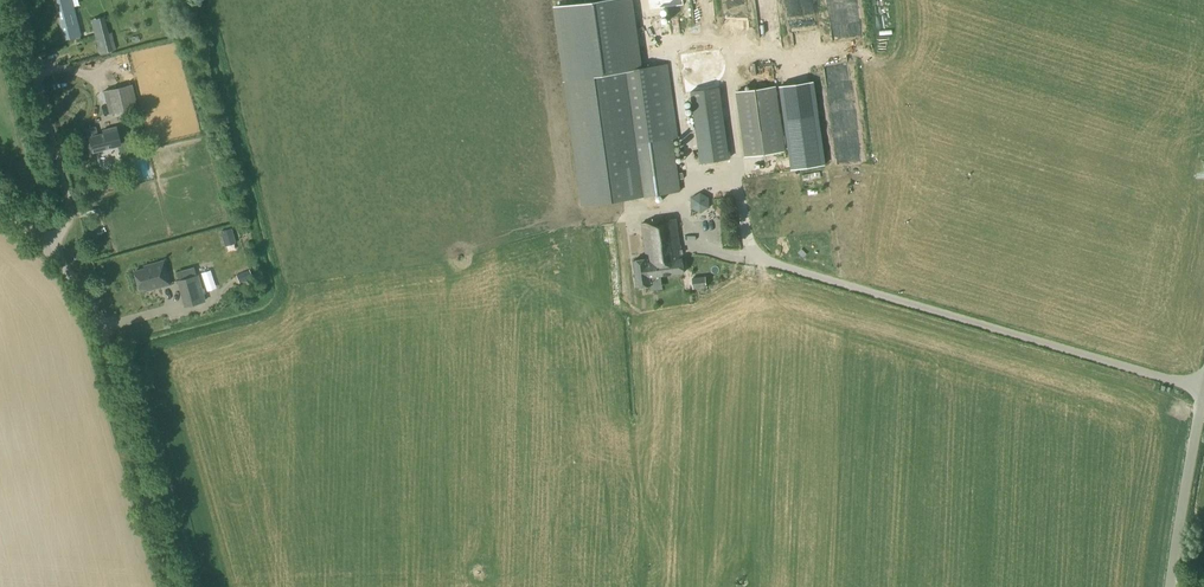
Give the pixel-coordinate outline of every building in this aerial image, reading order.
[(64,41),(82,37),(73,0),(53,0),(64,41)] [(642,67),(633,0),(602,0),(554,7),(563,78),(581,205),(680,191),(672,139),(677,138),(666,63),(642,67)] [(706,11),(715,10),(714,0),(705,0),(706,11)] [(108,31),(94,34),(99,54),(113,50),(108,31)] [(702,87),(706,87),(709,86),(713,85),(716,83),(718,80),(721,77),(722,74),(724,71),(724,67),(724,63),(723,60),(722,56),(720,53),(718,51),(715,48),(712,46),(709,45),(705,44),(702,44),(698,45),(695,46),(691,48),(689,50),(686,52),(684,55),(683,59),(682,62),(681,66),(682,69),(683,73),(684,76),(686,79),(689,82),(692,84),(695,85),(698,86),(702,87)] [(109,115),(138,107),(132,84),(103,91),(109,115)] [(746,155),(784,150),(776,86),(737,91),(746,155)] [(700,161),(729,158),(719,87),(691,91),(700,161)] [(121,146),(117,128),(102,131),(103,134),(96,136),(94,128),(86,130),(92,153),(121,146)] [(824,163),(824,138),(800,137),(799,163),(824,163)] [(700,192),(691,198),(691,208),(700,213),(709,208),(709,198),(700,192)] [(646,257),(634,259),(637,286),(650,285),(649,276),(682,272),(679,245),(676,218),(642,222),(645,249),(646,257)] [(236,243),(231,228),(220,232),(224,247),(236,243)] [(157,289),(169,286),(163,263),(143,268),(144,270),(134,273),(139,291),(156,287),(157,289)] [(196,277),(194,267),(176,272),(179,282),(186,308),(204,303),(197,277),(196,277)] [(213,296),(208,267),(201,268),(205,297),(213,296)] [(239,283),(252,278),(249,270),(236,275),(239,283)] [(693,289),(706,287),(705,277),(692,279),(693,289)]
